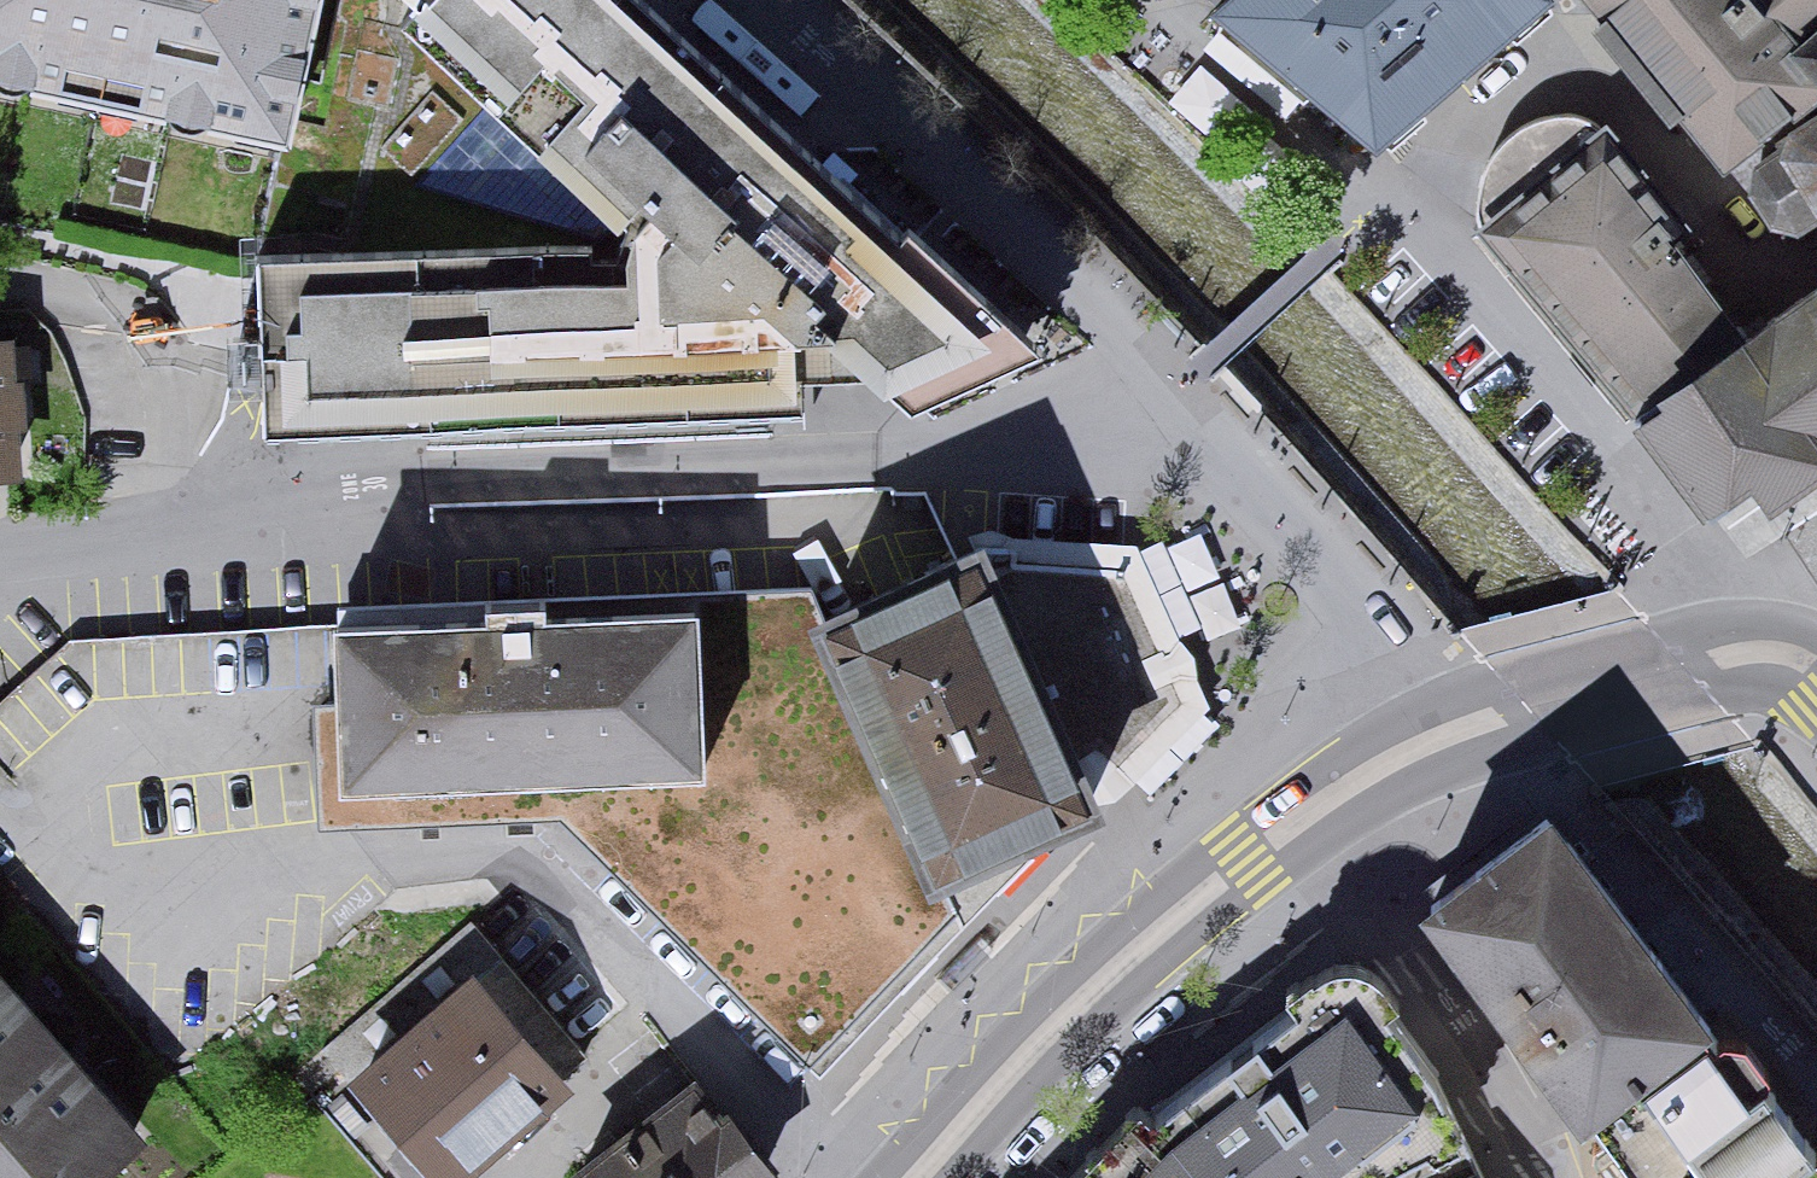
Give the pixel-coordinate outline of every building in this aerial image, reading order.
[(287,145),(320,0),(0,0),(0,81),(287,145)] [(636,0),(381,0),(373,9),(626,233),(257,248),(258,432),(914,423),(1038,357),(636,0)] [(257,248),(626,233),(373,9),(381,0),(320,0),(287,145),(257,248)] [(1551,0),(1253,0),(1233,17),(1368,167),(1553,2),(1551,0)] [(1745,0),(1569,0),(1727,187),(1816,111),(1816,28),(1789,52),(1745,0)] [(1795,32),(1816,14),(1816,0),(1768,0),(1795,32)] [(1778,157),(1781,164),(1756,181),(1767,227),(1799,249),(1816,234),(1816,130),(1778,157)] [(1742,314),(1603,154),(1499,244),(1638,404),(1742,314)] [(1660,402),(1671,417),(1644,435),(1712,530),(1739,511),(1755,500),(1770,522),(1816,489),(1816,290),(1660,402)] [(0,342),(0,478),(40,474),(30,340),(0,342)] [(830,615),(801,627),(922,897),(1071,830),(1094,819),(977,551),(830,615)] [(692,959),(821,1090),(1071,830),(922,897),(801,627),(830,615),(824,596),(689,599),(689,616),(695,779),(339,790),(339,839),(564,829),(692,959)] [(689,616),(333,628),(339,790),(695,779),(689,616)] [(1718,1032),(1549,816),(1420,916),(1590,1132),(1718,1032)] [(0,975),(0,1177),(114,1177),(149,1148),(0,975)] [(467,979),(351,1086),(438,1177),(487,1177),(576,1095),(467,979)] [(1344,1007),(1151,1155),(1129,1177),(1332,1177),(1412,1114),(1344,1007)] [(1745,1110),(1705,1053),(1644,1096),(1684,1152),(1745,1110)] [(705,1075),(571,1177),(786,1177),(705,1075)] [(1774,1104),(1676,1177),(1801,1177),(1816,1167),(1816,1162),(1774,1104)]
